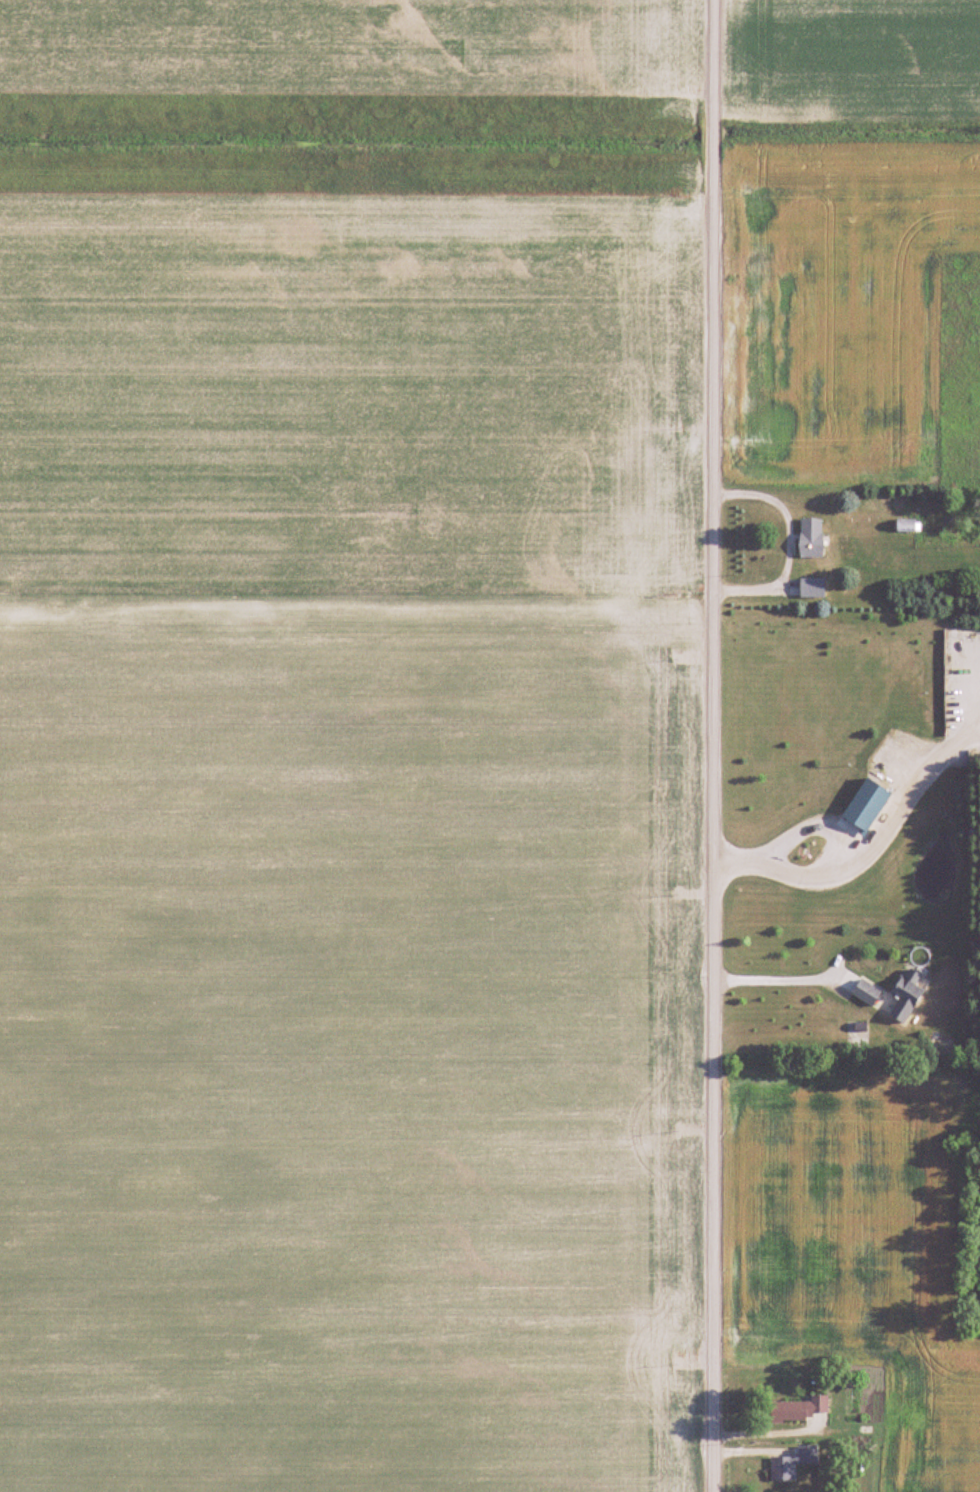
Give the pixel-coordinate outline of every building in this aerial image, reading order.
[(800,558),(822,558),(822,519),(800,519),(800,558)] [(919,522),(896,522),(896,533),(919,533),(919,522)] [(824,598),(824,579),(799,579),(799,598),(824,598)] [(891,995),(897,998),(887,1015),(905,1025),(923,990),(915,985),(920,975),(906,968),(891,995)] [(872,1007),(880,991),(859,980),(851,995),(872,1007)] [(771,1403),(771,1424),(812,1424),(812,1414),(827,1414),(828,1397),(810,1396),(810,1403),(771,1403)] [(771,1482),(795,1482),(795,1466),(817,1466),(817,1447),(796,1447),(796,1458),(771,1458),(771,1482)]
